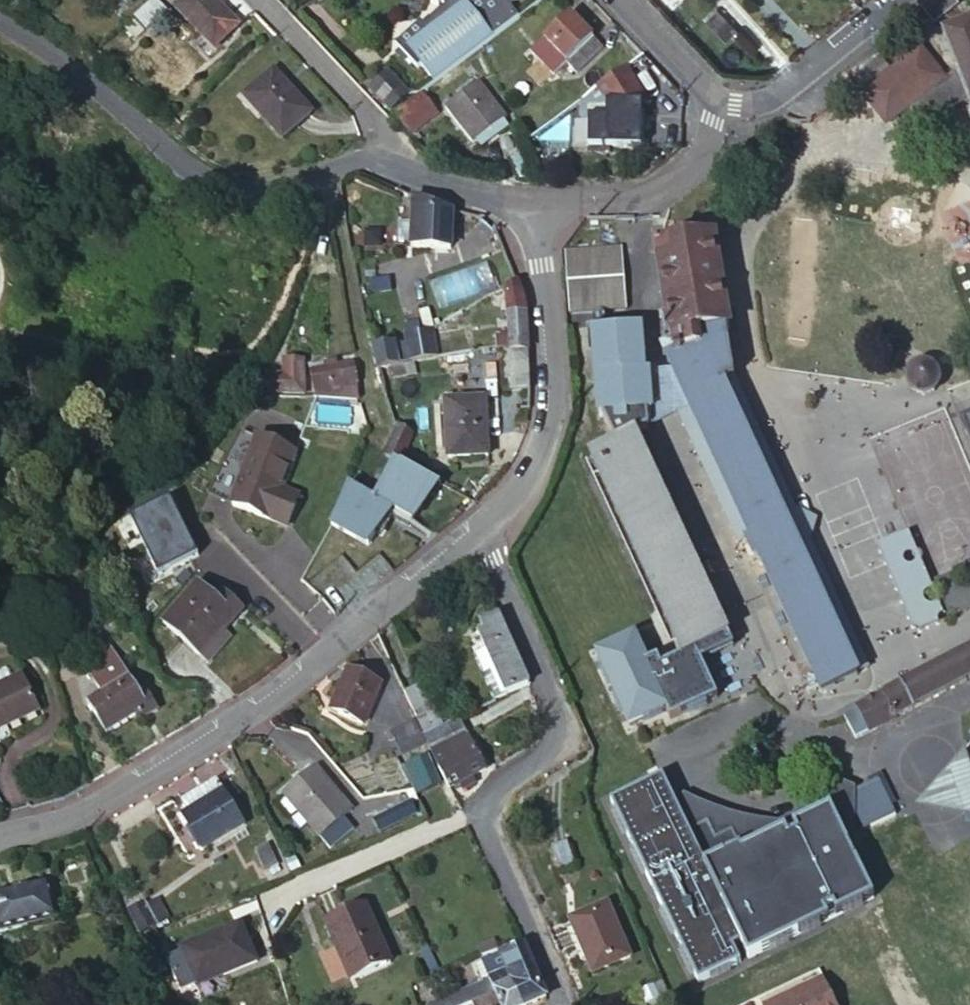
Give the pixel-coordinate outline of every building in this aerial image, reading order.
[(126,9),(136,0),(117,0),(126,9)] [(213,0),(184,0),(174,10),(212,50),(238,26),(213,0)] [(514,22),(505,10),(517,1),(516,0),(445,0),(442,3),(445,7),(426,25),(423,21),(397,44),(419,68),(423,65),(435,81),(514,22)] [(921,8),(932,22),(955,4),(952,0),(931,0),(921,8)] [(134,19),(146,30),(165,13),(153,2),(134,19)] [(602,51),(569,17),(529,54),(552,78),(565,66),(575,76),(602,51)] [(133,18),(124,27),(136,40),(146,30),(134,19),(133,18)] [(939,33),(954,68),(967,101),(969,109),(969,21),(939,33)] [(901,60),(885,40),(866,55),(881,75),(901,60)] [(887,98),(898,112),(915,99),(942,78),(943,76),(918,47),(871,84),(884,101),(887,98)] [(967,101),(954,68),(943,76),(942,78),(915,99),(929,108),(936,110),(950,109),(967,101)] [(272,71),(245,94),(263,113),(259,117),(281,140),(310,113),(272,71)] [(408,93),(387,72),(370,87),(391,108),(408,93)] [(475,142),(503,119),(505,117),(476,80),(441,108),(471,145),(475,142)] [(263,113),(245,94),(242,98),(259,117),(263,113)] [(418,94),(390,115),(410,136),(435,114),(418,94)] [(640,104),(607,104),(606,119),(587,119),(586,149),(631,150),(631,141),(640,141),(640,104)] [(508,126),(503,119),(475,142),(479,148),(508,126)] [(640,141),(631,141),(631,150),(640,149),(640,141)] [(451,211),(413,197),(409,248),(448,251),(451,211)] [(713,237),(660,244),(654,245),(655,257),(663,256),(675,337),(668,338),(670,350),(663,353),(671,370),(676,381),(681,378),(686,388),(716,374),(721,384),(733,379),(728,344),(714,346),(713,332),(725,329),(728,329),(728,324),(726,313),(713,237)] [(626,310),(621,247),(564,252),(569,314),(626,310)] [(663,256),(655,257),(668,338),(675,337),(663,256)] [(446,296),(464,295),(463,280),(445,281),(446,296)] [(526,309),(516,283),(504,286),(507,337),(494,337),(494,345),(508,345),(509,350),(527,350),(526,309)] [(469,351),(459,312),(440,323),(447,356),(469,351)] [(431,328),(437,358),(447,356),(440,323),(431,328)] [(602,416),(615,444),(633,435),(647,429),(645,413),(650,413),(646,372),(643,371),(639,326),(591,330),(598,417),(602,416)] [(369,351),(375,371),(435,358),(429,329),(402,335),(403,344),(369,351)] [(728,344),(725,329),(713,332),(714,346),(728,344)] [(528,391),(527,350),(509,350),(508,345),(494,345),(495,352),(501,351),(502,391),(528,391)] [(313,400),(355,401),(355,380),(351,364),(336,367),(335,361),(324,364),(325,368),(309,372),(312,388),(313,400)] [(917,363),(914,364),(910,367),(907,370),(905,375),(904,380),(905,385),(909,390),(914,395),(920,396),(927,395),(932,392),(937,386),(937,382),(936,376),(934,371),(930,366),(924,363),(917,363)] [(676,381),(671,370),(646,372),(650,413),(645,413),(647,429),(689,408),(686,401),(681,391),(676,381)] [(301,393),(300,375),(266,374),(267,394),(301,393)] [(686,401),(721,384),(716,374),(686,388),(681,391),(686,401)] [(676,381),(681,391),(686,388),(681,378),(676,381)] [(795,510),(733,379),(721,384),(722,388),(727,400),(781,516),(795,510)] [(820,691),(836,684),(854,675),(795,545),(781,516),(727,400),(717,404),(712,394),(722,388),(721,384),(686,401),(689,408),(748,537),(743,540),(752,559),(757,557),(820,691)] [(727,400),(722,388),(712,394),(717,404),(727,400)] [(485,456),(483,400),(446,403),(448,432),(443,433),(445,459),(485,456)] [(961,426),(969,447),(969,422),(961,426)] [(411,436),(394,428),(382,455),(391,459),(398,462),(411,436)] [(692,563),(633,435),(615,444),(590,455),(677,655),(678,657),(725,636),(701,583),(703,581),(695,562),(692,563)] [(276,497),(280,489),(292,454),(257,440),(232,506),(285,528),(293,505),(276,497)] [(436,484),(398,462),(391,459),(372,500),(346,486),(328,526),(367,546),(386,509),(409,521),(429,481),(436,484)] [(297,497),(280,489),(276,497),(293,505),(297,497)] [(197,555),(168,501),(129,522),(157,575),(197,555)] [(815,517),(795,510),(781,516),(795,545),(807,539),(815,517)] [(867,668),(807,539),(795,545),(854,675),(867,668)] [(924,571),(927,579),(929,578),(931,579),(932,580),(934,581),(934,582),(935,584),(935,586),(934,587),(933,588),(932,589),(941,608),(942,607),(944,607),(945,607),(946,607),(947,608),(948,609),(949,610),(969,604),(969,550),(924,571)] [(226,610),(196,583),(163,623),(201,656),(223,630),(229,636),(247,615),(233,602),(226,610)] [(491,702),(528,684),(498,615),(480,624),(484,634),(477,637),(484,651),(471,656),(491,702)] [(678,657),(677,655),(654,665),(651,657),(640,662),(628,635),(590,652),(623,727),(661,710),(665,718),(713,697),(697,661),(730,647),(725,636),(678,657)] [(86,668),(111,653),(107,645),(81,660),(86,668)] [(843,714),(855,738),(969,677),(969,647),(874,698),(879,707),(864,714),(859,706),(851,711),(843,714)] [(140,701),(111,653),(86,668),(101,694),(86,702),(105,733),(138,712),(133,705),(140,701)] [(346,671),(332,704),(340,707),(336,714),(363,726),(380,686),(346,671)] [(0,688),(0,730),(36,712),(20,679),(0,688)] [(417,684),(402,691),(405,696),(419,689),(417,684)] [(419,689),(405,696),(423,735),(437,728),(419,689)] [(874,698),(859,706),(864,714),(879,707),(874,698)] [(145,709),(140,701),(133,705),(138,712),(145,709)] [(340,707),(332,704),(329,712),(336,714),(340,707)] [(423,735),(447,790),(457,785),(460,792),(474,785),(470,778),(483,772),(457,718),(437,728),(423,735)] [(389,733),(399,754),(423,743),(413,721),(389,733)] [(963,751),(916,806),(969,816),(969,776),(963,751)] [(400,768),(414,797),(436,787),(422,758),(400,768)] [(350,810),(314,767),(282,795),(328,849),(352,829),(342,817),(350,810)] [(651,776),(661,800),(671,796),(661,772),(651,776)] [(661,800),(651,776),(618,790),(607,794),(685,979),(728,961),(722,946),(730,943),(736,958),(864,904),(841,849),(828,818),(738,855),(729,835),(713,842),(705,824),(684,833),(673,800),(671,796),(661,800)] [(181,798),(188,811),(193,819),(186,824),(202,850),(241,825),(214,779),(181,798)] [(681,790),(673,800),(684,833),(705,824),(713,842),(729,835),(738,855),(828,818),(841,849),(847,843),(849,819),(839,795),(852,790),(845,782),(841,786),(832,792),(824,798),(814,804),(803,810),(792,816),(773,823),(768,823),(762,822),(755,820),(745,818),(737,815),(725,811),(716,808),(713,807),(702,802),(691,796),(681,790)] [(852,790),(839,795),(849,819),(855,832),(887,818),(872,782),(852,790)] [(372,820),(378,833),(414,816),(408,804),(372,820)] [(193,819),(188,811),(181,816),(186,824),(193,819)] [(573,868),(565,843),(550,848),(559,873),(573,868)] [(43,888),(0,898),(0,921),(2,928),(50,916),(43,888)] [(125,908),(135,933),(168,919),(157,894),(125,908)] [(605,904),(581,914),(583,919),(570,925),(590,973),(629,958),(605,904)] [(322,924),(331,947),(335,945),(352,979),(389,962),(363,906),(322,924)] [(583,919),(581,914),(566,920),(570,925),(583,919)] [(180,949),(194,984),(219,973),(221,977),(254,963),(238,924),(180,949)] [(479,955),(496,949),(492,939),(476,945),(479,955)] [(427,975),(436,971),(423,944),(415,948),(427,975)] [(522,944),(480,960),(486,979),(429,1002),(430,1004),(465,1004),(468,1004),(493,993),(512,986),(536,976),(522,944)] [(335,945),(331,947),(347,981),(352,979),(335,945)] [(219,973),(194,984),(195,989),(221,977),(219,973)] [(536,976),(512,986),(520,1004),(529,1004),(531,1004),(545,998),(536,976)] [(660,980),(633,990),(639,1004),(641,1004),(665,994),(660,980)] [(823,981),(773,1004),(835,1004),(823,981)] [(512,986),(493,993),(498,1004),(520,1004),(512,986)] [(493,993),(468,1004),(469,1004),(498,1004),(493,993)]
